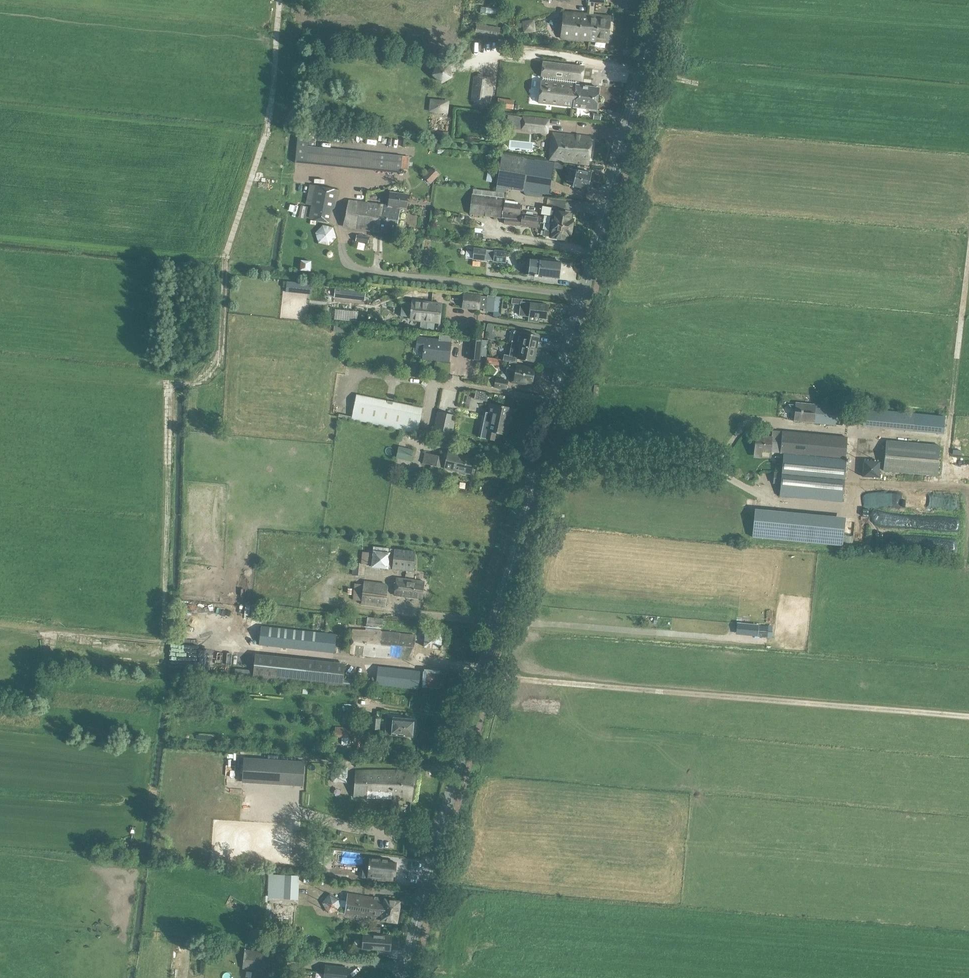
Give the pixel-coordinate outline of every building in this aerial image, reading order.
[(589,15),(588,24),(591,24),(589,40),(608,42),(611,17),(593,15),(594,2),(604,3),(604,0),(588,0),(588,5),(590,5),(589,15)] [(588,24),(589,15),(563,12),(561,38),(589,40),(591,24),(588,24)] [(499,28),(477,25),(476,33),(498,37),(499,28)] [(542,76),(542,81),(541,81),(539,103),(574,107),(577,80),(570,79),(572,65),(544,62),(542,76)] [(584,67),(572,65),(570,79),(577,80),(574,107),(596,110),(599,88),(579,85),(580,80),(582,81),(584,67)] [(490,103),(493,78),(475,76),(472,101),(490,103)] [(497,107),(513,109),(514,100),(498,97),(497,107)] [(430,99),(429,110),(449,112),(450,101),(430,99)] [(523,117),(522,130),(548,133),(549,120),(523,117)] [(295,163),(401,173),(401,170),(407,170),(408,157),(402,156),(403,156),(308,146),(309,131),(298,130),(295,163)] [(549,159),(589,165),(593,138),(552,133),(549,159)] [(486,156),(489,163),(494,161),(492,153),(486,156)] [(502,154),(496,188),(512,190),(523,191),(530,192),(542,193),(549,195),(549,194),(550,188),(554,163),(502,154)] [(432,167),(426,173),(434,180),(440,174),(432,167)] [(571,169),(568,181),(574,183),(573,186),(588,190),(588,188),(590,187),(591,184),(590,183),(590,180),(592,179),(592,176),(592,175),(592,173),(577,169),(577,170),(571,169)] [(310,184),(306,204),(311,205),(309,218),(330,222),(332,210),(335,207),(338,190),(310,184)] [(399,207),(405,208),(406,195),(389,193),(387,207),(381,206),(377,232),(396,235),(399,207)] [(469,215),(500,218),(503,198),(472,194),(469,215)] [(344,227),(377,232),(381,206),(381,205),(348,201),(344,227)] [(504,218),(504,219),(505,219),(522,220),(539,222),(540,217),(540,216),(522,213),(521,213),(522,205),(504,202),(502,218),(504,218)] [(551,211),(549,223),(572,226),(573,226),(574,221),(573,221),(573,220),(570,219),(571,214),(551,211)] [(538,229),(539,222),(522,220),(505,219),(504,219),(504,224),(520,226),(538,229)] [(572,226),(549,223),(549,224),(550,224),(549,231),(545,230),(544,236),(567,240),(568,235),(571,235),(571,234),(572,234),(573,229),(572,229),(572,226)] [(505,262),(507,252),(474,248),(473,259),(505,262)] [(530,259),(529,275),(534,275),(534,277),(537,277),(538,276),(542,276),(542,277),(546,278),(546,277),(547,278),(551,278),(551,277),(559,278),(561,262),(556,262),(556,259),(543,258),(543,260),(530,259)] [(311,261),(301,260),(300,271),(310,271),(311,261)] [(341,289),(340,298),(364,301),(365,292),(341,289)] [(463,293),(462,309),(479,311),(480,309),(481,296),(481,294),(463,293)] [(481,296),(480,309),(486,309),(486,311),(494,312),(495,312),(496,296),(488,295),(487,297),(481,296)] [(412,301),(409,321),(439,324),(442,304),(412,301)] [(528,317),(528,322),(539,323),(539,317),(548,318),(549,305),(532,303),(520,302),(519,316),(528,317)] [(498,341),(500,329),(492,327),(489,339),(490,339),(489,344),(498,346),(499,341),(498,341)] [(474,330),(473,338),(478,338),(478,336),(483,337),(484,331),(479,331),(479,330),(474,330)] [(514,331),(512,344),(520,346),(521,345),(536,349),(539,336),(523,333),(514,331)] [(425,346),(424,357),(449,360),(450,343),(453,343),(453,337),(441,336),(440,342),(426,340),(426,338),(418,337),(417,346),(425,346)] [(468,358),(480,360),(481,356),(482,340),(470,338),(468,358)] [(512,344),(509,355),(518,357),(518,358),(533,361),(536,349),(521,345),(520,346),(512,344)] [(504,354),(503,360),(509,362),(516,363),(518,358),(518,357),(509,355),(504,354)] [(388,367),(388,364),(386,361),(383,361),(380,363),(380,366),(382,369),(385,369),(388,367)] [(508,364),(507,373),(513,374),(511,382),(522,383),(522,381),(532,382),(534,368),(516,365),(509,364),(508,364)] [(491,387),(493,378),(485,376),(483,385),(491,387)] [(497,379),(495,387),(507,389),(508,381),(497,379)] [(352,420),(417,433),(422,408),(357,395),(352,420)] [(486,412),(480,437),(493,440),(495,433),(505,435),(511,407),(490,403),(488,412),(486,412)] [(795,403),(795,405),(788,404),(795,412),(794,421),(835,424),(837,406),(795,403)] [(438,411),(432,437),(451,441),(456,415),(438,411)] [(895,412),(894,429),(925,432),(926,414),(895,412)] [(847,438),(782,431),(772,431),(771,437),(756,436),(754,456),(770,457),(770,452),(783,453),(782,464),(776,464),(776,473),(774,472),(773,483),(780,484),(779,496),(842,502),(846,459),(845,458),(847,438)] [(886,440),(883,471),(937,476),(940,445),(886,440)] [(476,458),(448,451),(444,468),(472,475),(476,458)] [(443,456),(425,452),(423,463),(431,465),(426,485),(436,487),(443,456)] [(753,535),(842,544),(844,518),(755,509),(753,535)] [(372,560),(372,565),(372,567),(413,571),(415,551),(374,547),(373,551),(372,560)] [(354,556),(356,557),(356,563),(353,562),(352,575),(361,576),(362,564),(372,565),(372,560),(373,551),(362,550),(362,551),(359,550),(358,552),(354,551),(354,556)] [(425,582),(397,578),(394,595),(423,599),(425,582)] [(386,606),(388,586),(386,585),(364,582),(364,585),(355,584),(353,599),(362,600),(362,604),(386,606)] [(758,625),(759,625),(737,623),(736,634),(768,637),(768,626),(758,625)] [(259,645),(335,653),(337,634),(261,626),(259,645)] [(372,656),(414,660),(416,635),(367,630),(353,629),(351,653),(372,656)] [(443,631),(426,630),(425,646),(441,648),(443,631)] [(255,656),(253,676),(342,687),(344,678),(345,666),(255,656)] [(378,666),(376,684),(419,689),(421,671),(378,666)] [(441,671),(424,669),(422,687),(440,688),(441,671)] [(344,678),(342,687),(360,688),(360,680),(344,678)] [(415,720),(394,718),(386,717),(385,737),(392,737),(392,735),(413,737),(415,720)] [(372,718),(371,728),(380,729),(381,719),(372,718)] [(337,726),(336,735),(349,736),(349,728),(337,726)] [(244,757),(242,782),(273,784),(274,759),(244,757)] [(274,759),(273,784),(303,786),(304,779),(305,761),(274,759)] [(393,799),(398,771),(355,771),(353,797),(393,799)] [(398,771),(393,799),(399,799),(412,801),(415,773),(398,771)] [(370,858),(368,878),(385,880),(386,875),(396,876),(397,863),(381,861),(381,859),(370,858)] [(269,875),(269,882),(272,882),(272,898),(297,899),(297,882),(298,876),(273,875),(269,875)] [(382,920),(397,922),(400,902),(378,899),(375,898),(348,894),(345,914),(382,920)] [(364,934),(363,948),(390,951),(392,936),(364,934)] [(287,955),(245,949),(242,968),(285,974),(287,955)] [(324,977),(346,977),(347,968),(325,966),(324,977)]
